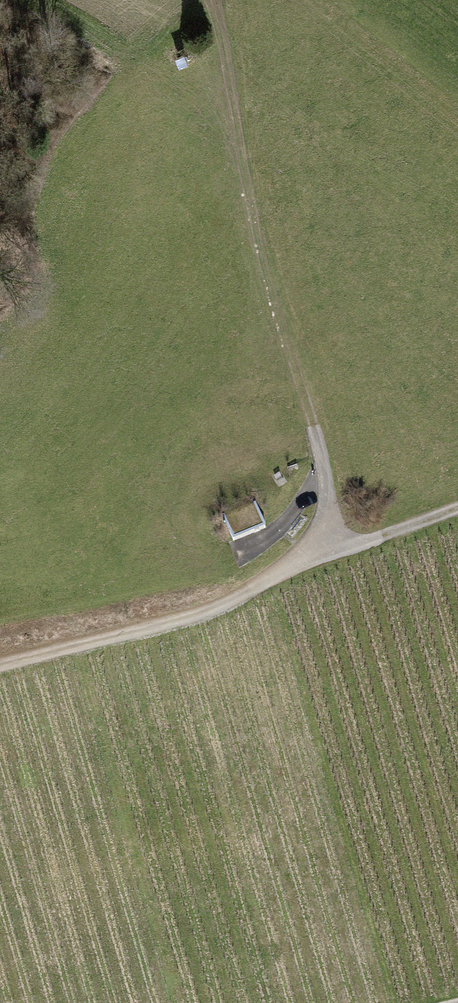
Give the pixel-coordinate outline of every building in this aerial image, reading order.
[(234,539),(266,532),(259,504),(227,511),(234,539)]
